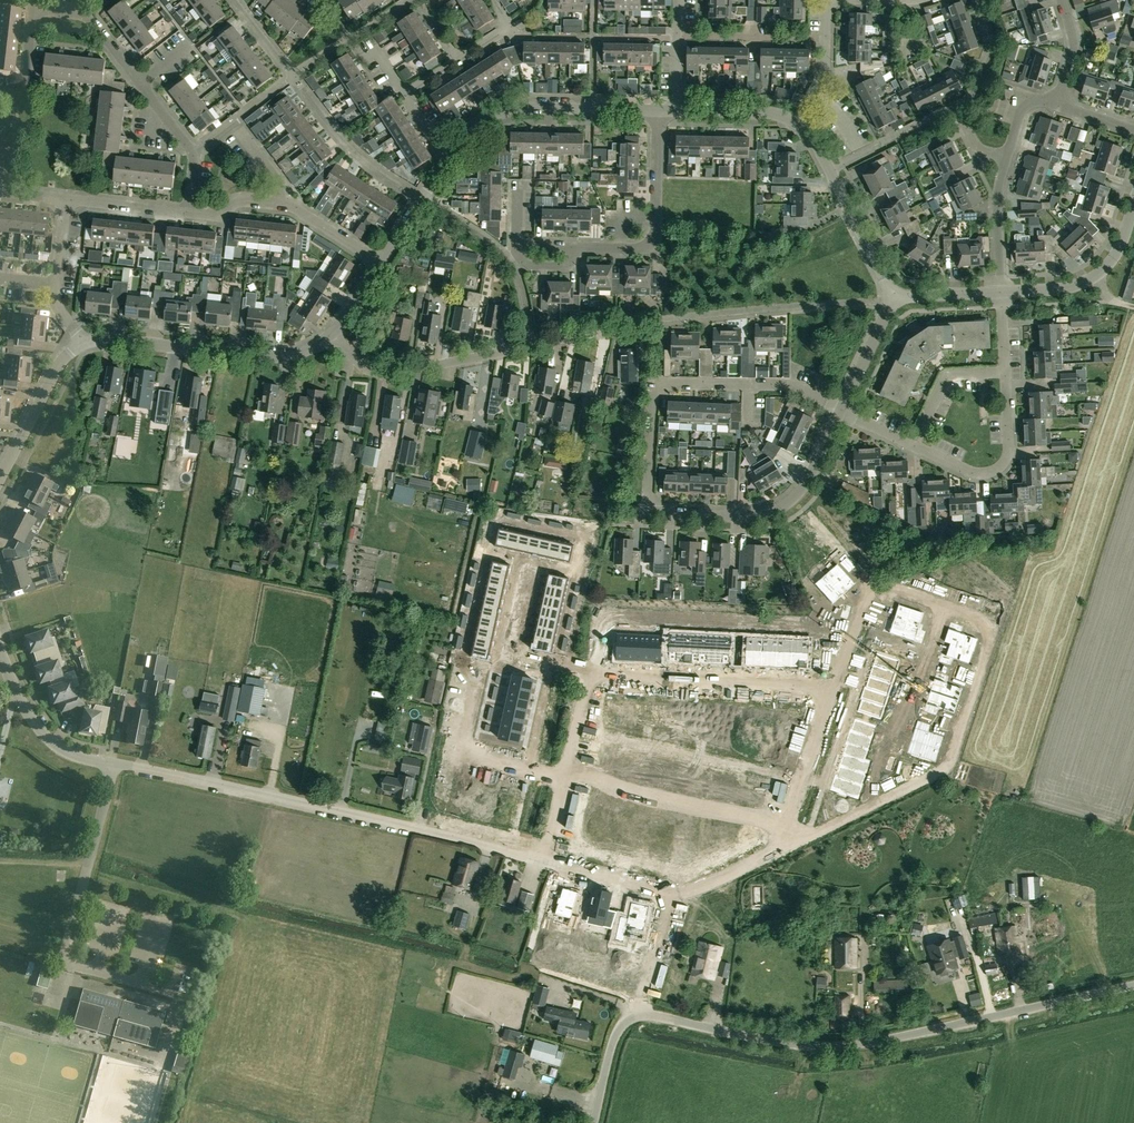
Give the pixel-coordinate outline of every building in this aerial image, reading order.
[(22,7),(15,7),(16,1),(5,0),(0,0),(0,18),(20,20),(22,7)] [(117,21),(132,10),(124,0),(123,0),(109,11),(117,21)] [(213,0),(204,0),(194,7),(202,17),(217,6),(213,0)] [(267,8),(265,11),(290,31),(292,29),(304,39),(317,22),(316,21),(311,17),(311,16),(310,15),(310,16),(295,3),(297,0),(293,0),(292,1),(291,0),(257,0),(267,8)] [(338,1),(350,19),(363,11),(364,13),(385,0),(339,0),(338,1)] [(459,2),(464,10),(479,0),(457,0),(459,2)] [(482,0),(479,0),(464,10),(469,18),(464,21),(466,26),(472,22),(470,20),(487,9),(482,0)] [(560,11),(560,0),(548,0),(548,11),(549,11),(549,16),(552,16),(553,11),(560,11)] [(572,11),(573,0),(560,0),(560,11),(561,11),(561,16),(565,16),(565,11),(572,11)] [(572,11),(585,12),(585,0),(573,0),(572,11)] [(617,10),(617,0),(604,0),(604,10),(617,10)] [(625,11),(625,16),(629,16),(629,15),(629,0),(617,0),(617,10),(625,11)] [(641,11),(641,0),(629,0),(629,15),(629,16),(632,16),(633,11),(641,11)] [(653,11),(653,0),(641,0),(641,11),(653,11)] [(653,11),(666,11),(666,0),(653,0),(653,11)] [(780,7),(802,8),(802,4),(805,4),(805,0),(780,0),(779,7),(780,7)] [(1022,9),(1037,4),(1036,0),(1022,0),(1022,1),(1020,2),(1022,9)] [(1088,15),(1093,30),(1102,27),(1104,33),(1106,34),(1114,32),(1116,29),(1114,23),(1111,14),(1119,11),(1116,0),(1113,0),(1099,5),(1102,11),(1088,15)] [(447,9),(453,5),(450,1),(444,5),(447,9)] [(929,14),(920,17),(924,28),(933,25),(945,21),(945,20),(965,12),(961,1),(941,9),(943,15),(931,20),(929,14)] [(1037,4),(1022,9),(1019,10),(1025,27),(1030,26),(1049,20),(1045,8),(1039,9),(1037,4)] [(225,16),(217,6),(202,17),(210,27),(225,16)] [(726,7),(726,6),(707,6),(707,18),(732,19),(732,12),(737,12),(737,7),(731,7),(726,7)] [(757,7),(757,23),(766,23),(766,8),(757,7)] [(780,7),(780,19),(802,20),(802,8),(780,7)] [(168,14),(163,9),(160,12),(164,17),(168,14)] [(466,26),(462,29),(463,32),(469,28),(473,33),(494,19),(487,9),(470,20),(472,22),(466,26)] [(117,21),(124,32),(139,20),(132,10),(117,21)] [(176,12),(173,15),(177,20),(181,17),(176,12)] [(415,12),(398,23),(403,31),(397,35),(400,39),(406,35),(404,33),(421,22),(415,12)] [(969,15),(967,16),(965,12),(945,20),(945,21),(946,20),(950,32),(956,30),(972,23),(969,15)] [(172,20),(168,14),(164,17),(168,23),(172,20)] [(849,14),(849,25),(871,25),(871,14),(849,14)] [(885,14),(885,26),(893,26),(893,14),(885,14)] [(185,23),(181,17),(177,20),(181,26),(185,23)] [(19,33),(20,20),(0,18),(0,31),(19,33)] [(124,32),(132,42),(147,31),(139,20),(124,32)] [(1049,20),(1030,26),(1025,27),(1030,43),(1033,41),(1034,44),(1049,39),(1047,33),(1053,31),(1049,20)] [(462,29),(466,26),(464,21),(458,25),(460,30),(462,29)] [(428,33),(421,22),(404,33),(406,35),(411,43),(428,33)] [(972,32),(975,31),(972,23),(956,30),(950,32),(954,43),(953,43),(954,44),(974,36),(972,32)] [(846,29),(846,37),(864,38),(864,26),(871,26),(871,25),(849,25),(849,29),(846,29)] [(226,48),(240,37),(233,26),(218,38),(226,48)] [(888,32),(888,38),(893,38),(893,26),(885,26),(885,32),(888,32)] [(0,31),(0,44),(17,46),(19,33),(0,31)] [(147,31),(132,42),(140,52),(155,41),(147,31)] [(411,43),(416,52),(404,59),(411,55),(413,59),(419,56),(418,54),(434,43),(428,33),(411,43)] [(966,64),(962,53),(978,47),(974,36),(954,44),(957,55),(954,56),(955,60),(966,64)] [(248,47),(240,37),(226,48),(233,58),(248,47)] [(848,50),(864,50),(871,50),(871,45),(864,45),(864,38),(846,37),(846,46),(848,47),(848,50)] [(441,53),(434,43),(418,54),(419,56),(424,64),(441,53)] [(524,43),(513,46),(518,65),(523,63),(524,43)] [(536,67),(536,63),(536,43),(524,43),(523,63),(526,63),(528,67),(536,67)] [(548,43),(536,43),(536,63),(546,64),(545,70),(550,70),(550,64),(548,64),(548,43)] [(550,64),(560,64),(560,44),(548,43),(548,64),(550,64)] [(0,44),(0,57),(16,59),(17,46),(0,44)] [(572,44),(560,44),(560,64),(570,64),(569,71),(574,71),(574,70),(574,64),(572,64),(572,44)] [(585,44),(572,44),(572,64),(574,64),(574,70),(578,70),(578,64),(584,64),(584,61),(589,61),(589,49),(585,49),(585,44)] [(612,71),(616,71),(616,44),(604,44),(603,65),(612,65),(612,71)] [(620,65),(628,65),(629,44),(616,44),(616,71),(620,71),(620,65)] [(635,71),(640,71),(640,45),(629,44),(628,65),(636,65),(635,71)] [(653,45),(640,45),(640,71),(644,71),(644,65),(656,66),(657,53),(653,53),(653,45)] [(518,65),(513,46),(502,50),(513,67),(518,65)] [(699,64),(711,64),(712,46),(703,46),(703,48),(699,48),(699,64)] [(711,64),(724,64),(724,46),(712,46),(711,64)] [(733,46),(724,46),(724,64),(730,64),(730,71),(736,72),(736,75),(737,71),(737,49),(733,49),(733,46)] [(760,72),(772,72),(773,46),(761,46),(760,72)] [(773,46),(772,72),(784,72),(785,66),(785,47),(776,47),(776,46),(773,46)] [(241,68),(256,57),(248,47),(233,58),(241,68)] [(785,66),(784,72),(797,72),(798,50),(794,50),(794,48),(785,47),(785,66)] [(699,64),(699,48),(687,48),(687,70),(694,70),(694,75),(699,75),(699,64)] [(1045,59),(1048,52),(1033,48),(1031,54),(1033,55),(1029,66),(1048,72),(1052,61),(1045,59)] [(747,81),(754,82),(754,65),(748,65),(748,49),(737,49),(737,71),(736,75),(747,76),(747,81)] [(1088,49),(1086,58),(1096,61),(1098,52),(1088,49)] [(502,50),(491,57),(503,73),(513,67),(502,50)] [(809,50),(798,50),(797,72),(809,73),(809,77),(814,77),(814,67),(809,67),(809,50)] [(848,50),(848,62),(866,62),(866,71),(883,67),(882,61),(871,61),(871,50),(864,50),(848,50)] [(88,58),(64,55),(60,55),(46,53),(43,78),(102,85),(95,149),(104,150),(102,166),(115,167),(114,181),(172,187),(175,163),(162,162),(159,161),(133,158),(129,158),(117,157),(117,152),(119,152),(120,139),(121,136),(123,110),(124,107),(125,93),(123,93),(124,82),(114,81),(115,69),(104,68),(105,60),(92,58),(88,58)] [(327,71),(333,67),(338,75),(355,64),(348,54),(332,64),(331,62),(324,67),(327,71)] [(6,76),(7,71),(14,71),(16,59),(0,57),(0,75),(6,76)] [(264,67),(256,57),(241,68),(249,79),(264,67)] [(493,80),(495,79),(503,73),(491,57),(481,63),(493,80)] [(926,57),(920,60),(922,65),(925,71),(931,68),(926,57)] [(922,65),(920,60),(913,64),(916,69),(922,65)] [(471,70),(482,87),(490,81),(494,87),(498,84),(495,79),(493,80),(481,63),(471,70)] [(362,75),(355,64),(338,75),(343,83),(337,87),(340,91),(346,87),(344,85),(362,75)] [(971,67),(962,64),(959,72),(967,75),(971,67)] [(1020,75),(1018,83),(1032,88),(1034,81),(1044,84),(1048,72),(1029,66),(1026,76),(1020,75)] [(264,67),(249,79),(257,89),(272,78),(264,67)] [(856,86),(861,96),(874,90),(881,86),(881,87),(887,84),(882,76),(885,74),(883,67),(866,71),(870,79),(856,86)] [(213,74),(209,68),(205,71),(209,77),(213,74)] [(952,69),(942,74),(952,94),(962,89),(952,69)] [(471,70),(461,76),(472,93),(474,92),(482,87),(471,70)] [(1081,71),(1077,86),(1083,88),(1081,94),(1094,98),(1100,79),(1087,75),(1088,73),(1081,71)] [(217,79),(213,74),(209,77),(213,82),(217,79)] [(951,95),(951,94),(952,94),(942,74),(941,75),(942,76),(937,79),(939,83),(933,86),(941,103),(949,99),(948,97),(951,95)] [(368,84),(362,75),(344,85),(346,87),(351,95),(368,84)] [(470,95),(474,100),(478,98),(474,92),(472,93),(461,76),(451,83),(462,100),(470,95)] [(646,91),(656,90),(656,77),(645,77),(646,91)] [(1114,98),(1119,83),(1111,81),(1110,82),(1100,79),(1094,98),(1105,101),(1107,95),(1114,98)] [(177,101),(193,90),(185,80),(170,91),(177,101)] [(462,100),(451,83),(441,90),(452,106),(454,105),(462,100)] [(1114,98),(1119,99),(1117,105),(1131,110),(1133,98),(1133,90),(1123,86),(1124,85),(1119,83),(1114,98)] [(351,95),(356,104),(350,107),(353,111),(359,108),(357,106),(375,95),(368,84),(351,95)] [(618,94),(628,95),(628,84),(618,84),(618,94)] [(638,85),(628,84),(628,95),(637,95),(638,85)] [(699,84),(686,84),(686,94),(698,95),(699,84)] [(933,86),(928,89),(926,84),(920,87),(929,106),(932,104),(933,107),(941,103),(933,86)] [(724,90),(723,95),(736,95),(736,85),(724,85),(724,90)] [(874,90),(861,96),(863,100),(860,101),(864,109),(880,100),(878,96),(883,93),(880,88),(881,87),(881,86),(874,90)] [(910,90),(908,91),(911,98),(918,111),(929,106),(920,87),(919,86),(910,90)] [(798,87),(795,95),(802,98),(806,90),(798,87)] [(229,94),(224,88),(221,91),(225,97),(229,94)] [(781,99),(782,94),(783,89),(776,88),(774,97),(781,99)] [(908,91),(910,90),(908,88),(903,90),(898,92),(903,102),(911,98),(908,91)] [(783,89),(782,94),(781,99),(788,101),(790,91),(783,89)] [(177,101),(185,112),(200,100),(193,90),(177,101)] [(442,113),(450,108),(454,113),(458,111),(454,105),(452,106),(441,90),(431,96),(442,113)] [(233,100),(229,94),(225,97),(229,102),(233,100)] [(240,102),(243,99),(239,94),(235,96),(240,102)] [(380,104),(375,95),(357,106),(359,108),(364,116),(376,109),(375,108),(381,104),(380,104)] [(261,121),(251,129),(256,135),(264,129),(294,105),(287,96),(270,109),(275,114),(262,123),(261,121)] [(392,96),(380,104),(381,104),(375,108),(376,109),(380,116),(382,118),(399,107),(392,96)] [(330,99),(324,103),(329,110),(333,107),(334,106),(330,99)] [(185,112),(193,122),(208,110),(200,100),(185,112)] [(871,116),(873,119),(886,112),(892,110),(888,103),(883,106),(880,100),(864,109),(868,117),(871,116)] [(264,129),(256,135),(261,143),(272,135),(270,132),(281,123),(285,128),(302,115),(294,105),(264,129)] [(380,116),(375,119),(377,124),(383,120),(388,128),(405,117),(399,107),(382,118),(380,116)] [(892,110),(886,112),(873,119),(878,130),(892,123),(895,129),(905,124),(902,119),(898,120),(892,109),(892,110)] [(201,132),(216,120),(208,110),(193,122),(201,132)] [(276,143),(280,147),(309,125),(302,115),(285,128),(289,133),(276,143)] [(395,138),(412,127),(405,117),(388,128),(393,136),(388,140),(390,144),(396,140),(395,138)] [(1061,131),(1063,125),(1041,117),(1039,124),(1037,124),(1035,130),(1058,137),(1060,131),(1061,131)] [(296,142),(300,146),(316,134),(309,125),(280,147),(271,154),(276,160),(285,153),(284,152),(296,142)] [(418,137),(412,127),(395,138),(396,140),(401,148),(418,137)] [(1074,128),(1070,141),(1077,143),(1077,140),(1080,130),(1074,128)] [(1057,157),(1059,151),(1056,150),(1058,144),(1056,143),(1058,137),(1035,130),(1033,136),(1035,136),(1033,143),(1052,149),(1050,155),(1052,156),(1057,157)] [(511,153),(522,153),(522,134),(511,133),(511,153)] [(294,166),(300,162),(324,143),(316,134),(300,146),(304,152),(291,162),(294,166)] [(535,134),(522,134),(522,153),(534,153),(535,134)] [(534,153),(546,154),(547,134),(535,134),(534,153)] [(558,158),(559,134),(547,134),(546,154),(555,154),(555,158),(558,158)] [(564,154),(570,154),(571,135),(559,134),(558,158),(559,158),(558,163),(563,163),(564,154)] [(578,159),(591,159),(591,144),(584,143),(584,135),(571,135),(570,154),(578,154),(578,159)] [(681,156),(689,157),(689,137),(677,136),(676,148),(669,148),(669,163),(681,163),(681,156)] [(425,147),(418,137),(401,148),(407,157),(408,158),(425,147)] [(696,170),(693,170),(693,176),(700,176),(701,157),(701,137),(689,137),(689,157),(696,157),(696,170)] [(701,157),(712,157),(712,137),(701,137),(701,157)] [(712,157),(724,158),(725,138),(712,137),(712,157)] [(724,158),(736,158),(737,138),(725,138),(724,158)] [(737,138),(736,158),(749,158),(749,138),(737,138)] [(384,148),(390,144),(388,140),(382,144),(384,148)] [(1077,140),(1077,143),(1072,156),(1079,158),(1084,142),(1077,140)] [(1102,148),(1099,156),(1119,162),(1123,148),(1098,140),(1096,146),(1102,148)] [(368,142),(360,147),(369,155),(374,152),(368,142)] [(776,151),(776,165),(798,165),(798,153),(782,153),(782,143),(768,142),(767,151),(776,151)] [(319,174),(329,164),(325,159),(332,153),(324,143),(300,162),(303,167),(311,161),(315,166),(313,167),(319,174)] [(608,150),(608,156),(638,156),(638,143),(618,143),(612,143),(612,150),(608,150)] [(927,155),(933,167),(939,164),(958,155),(952,143),(933,152),(927,155)] [(932,150),(929,144),(917,150),(920,156),(932,150)] [(407,157),(401,160),(404,164),(409,161),(414,169),(431,158),(425,147),(408,158),(407,157)] [(471,179),(470,184),(501,184),(501,172),(501,165),(505,165),(505,153),(499,153),(499,165),(487,165),(487,172),(481,172),(481,179),(471,179)] [(340,154),(329,164),(333,168),(336,164),(337,162),(339,163),(343,156),(340,154)] [(958,155),(939,164),(933,167),(936,174),(939,172),(941,176),(933,180),(937,186),(955,177),(952,171),(963,165),(958,155)] [(617,168),(638,168),(638,156),(608,156),(608,161),(618,161),(617,168)] [(1050,162),(1028,156),(1027,156),(1025,157),(1024,161),(1025,162),(1023,168),(1024,169),(1045,175),(1048,168),(1052,170),(1054,164),(1058,162),(1059,158),(1057,157),(1052,156),(1050,162)] [(1079,172),(1086,174),(1102,179),(1105,172),(1114,175),(1119,162),(1099,156),(1097,163),(1090,161),(1088,170),(1081,167),(1079,172)] [(863,176),(869,187),(888,177),(882,166),(888,163),(885,157),(871,164),(874,170),(863,176)] [(718,170),(716,161),(709,163),(712,172),(718,170)] [(320,212),(330,197),(346,171),(336,164),(333,168),(329,164),(319,174),(325,180),(324,182),(330,186),(325,194),(316,209),(320,212)] [(756,164),(745,164),(745,180),(756,180),(756,164)] [(772,176),(772,183),(789,183),(789,177),(801,177),(801,165),(798,165),(776,165),(775,177),(772,176)] [(523,179),(532,179),(532,166),(523,166),(523,179)] [(600,180),(607,180),(608,180),(638,180),(638,168),(617,168),(617,174),(600,174),(600,180)] [(1019,181),(1041,188),(1042,188),(1048,190),(1050,184),(1046,182),(1048,176),(1045,175),(1024,169),(1022,175),(1021,174),(1019,181)] [(340,192),(345,195),(356,177),(346,171),(330,197),(335,200),(340,192)] [(1089,188),(1086,196),(1105,202),(1110,188),(1100,185),(1102,179),(1086,174),(1083,186),(1089,188)] [(343,211),(348,214),(367,184),(356,177),(345,195),(351,199),(343,211)] [(908,188),(905,181),(896,185),(894,180),(890,182),(888,177),(869,187),(875,198),(885,192),(889,199),(903,192),(902,191),(908,188)] [(957,200),(976,191),(974,186),(976,185),(972,177),(970,179),(969,178),(959,184),(955,177),(937,186),(937,187),(924,194),(927,200),(932,198),(932,199),(947,191),(952,202),(957,200)] [(607,185),(617,185),(617,192),(638,192),(638,180),(608,180),(607,185)] [(1039,201),(1041,194),(1040,194),(1041,188),(1019,181),(1017,187),(1018,187),(1016,194),(1039,201)] [(360,205),(366,208),(377,191),(367,184),(348,214),(352,217),(360,205)] [(468,190),(470,190),(480,190),(480,196),(501,196),(501,184),(470,184),(457,184),(456,192),(468,193),(468,190)] [(791,193),(791,204),(816,205),(816,204),(812,204),(813,193),(797,192),(797,187),(771,186),(771,193),(791,193)] [(354,234),(361,238),(368,226),(370,223),(387,197),(377,191),(366,208),(371,211),(363,224),(361,223),(354,234)] [(976,191),(957,200),(963,211),(981,202),(976,191)] [(891,204),(880,210),(886,221),(905,212),(910,209),(907,202),(908,202),(906,197),(905,197),(903,192),(889,199),(891,204)] [(470,202),(470,208),(501,208),(501,196),(480,196),(480,203),(470,202)] [(1091,212),(1101,216),(1105,202),(1086,196),(1084,204),(1077,201),(1075,207),(1073,206),(1071,213),(1073,214),(1079,216),(1079,217),(1081,218),(1091,220),(1089,219),(1091,212)] [(334,202),(335,200),(330,197),(320,212),(321,212),(320,213),(327,217),(334,205),(335,203),(334,202)] [(370,223),(375,226),(377,223),(386,229),(389,223),(386,221),(397,204),(387,197),(370,223)] [(555,210),(552,210),(552,205),(543,205),(543,203),(535,203),(535,226),(542,226),(542,230),(554,230),(555,210)] [(554,230),(566,230),(566,210),(561,210),(561,206),(557,206),(557,203),(552,203),(552,210),(555,210),(554,230)] [(591,211),(584,211),(584,204),(581,204),(576,204),(576,210),(579,210),(578,230),(591,231),(591,224),(600,224),(600,209),(591,209),(591,211)] [(784,216),(784,225),(805,226),(805,217),(816,217),(816,205),(791,204),(790,216),(784,216)] [(11,209),(0,208),(0,230),(9,231),(11,209)] [(501,208),(470,208),(470,214),(480,214),(480,220),(487,221),(487,227),(500,228),(500,221),(501,208)] [(22,233),(24,210),(11,209),(9,231),(22,233)] [(1036,209),(1018,210),(1018,217),(1037,217),(1036,209)] [(34,234),(37,212),(24,210),(22,233),(34,234)] [(579,210),(576,210),(566,210),(566,230),(578,230),(579,210)] [(37,212),(34,234),(47,236),(49,213),(37,212)] [(905,212),(886,221),(892,232),(903,227),(906,233),(920,226),(917,219),(910,222),(905,212)] [(1076,228),(1070,234),(1084,249),(1095,239),(1088,231),(1095,225),(1091,220),(1081,218),(1079,217),(1072,224),(1076,228)] [(104,241),(107,220),(94,219),(91,239),(104,241)] [(250,221),(236,219),(235,232),(228,232),(227,246),(237,247),(238,240),(247,241),(250,221)] [(116,248),(116,245),(118,221),(107,220),(104,241),(111,242),(110,248),(116,248)] [(442,220),(438,225),(446,230),(449,225),(442,220)] [(119,242),(127,243),(130,223),(118,221),(116,245),(119,246),(119,242)] [(247,241),(259,242),(261,222),(250,221),(247,241)] [(271,244),(273,223),(261,222),(259,242),(271,244)] [(1059,222),(1053,227),(1058,232),(1064,227),(1059,222)] [(139,251),(140,245),(142,224),(130,223),(127,243),(136,244),(135,251),(139,251)] [(271,244),(283,245),(285,225),(273,223),(271,244)] [(154,226),(142,224),(140,245),(139,251),(144,252),(145,246),(152,247),(152,251),(158,252),(160,234),(154,233),(154,226)] [(285,225),(283,245),(295,246),(297,226),(285,225)] [(368,226),(361,238),(367,242),(374,230),(368,226)] [(920,226),(906,233),(909,239),(923,232),(920,226)] [(167,234),(160,234),(158,252),(165,253),(166,248),(178,249),(181,229),(168,227),(167,234)] [(190,254),(192,230),(181,229),(178,249),(184,250),(184,253),(190,254)] [(196,251),(202,252),(204,231),(192,230),(190,254),(196,255),(196,251)] [(209,261),(220,263),(222,247),(215,246),(216,232),(204,231),(202,252),(210,253),(209,261)] [(1037,241),(1030,242),(1031,262),(1045,261),(1044,253),(1055,253),(1047,234),(1043,235),(1043,231),(1038,231),(1038,235),(1037,235),(1037,241)] [(1011,261),(1016,261),(1016,263),(1031,262),(1030,242),(1022,242),(1021,233),(1014,234),(1015,250),(1013,251),(1013,252),(1011,252),(1011,261)] [(1062,246),(1073,259),(1084,249),(1070,234),(1064,240),(1058,233),(1053,237),(1050,234),(1047,234),(1055,253),(1062,246)] [(310,235),(303,235),(301,251),(308,252),(310,235)] [(983,252),(990,251),(989,236),(982,237),(982,236),(979,237),(976,239),(971,240),(971,245),(972,265),(983,264),(983,252)] [(908,255),(919,262),(930,244),(918,237),(908,255)] [(953,254),(952,238),(943,239),(944,254),(953,254)] [(952,238),(953,254),(958,254),(958,266),(972,265),(971,245),(958,245),(957,238),(952,238)] [(329,253),(328,255),(334,258),(329,265),(346,276),(353,264),(339,254),(341,250),(330,243),(325,250),(329,253)] [(930,244),(919,262),(929,267),(940,249),(930,244)] [(88,260),(102,262),(102,257),(103,251),(89,250),(88,260)] [(468,261),(470,252),(461,250),(459,259),(468,261)] [(446,257),(437,255),(435,269),(454,272),(456,253),(447,252),(446,257)] [(166,265),(176,267),(177,259),(167,257),(166,265)] [(89,271),(102,272),(103,265),(90,264),(89,271)] [(145,264),(135,264),(134,272),(145,273),(145,264)] [(312,280),(326,288),(329,283),(338,288),(346,276),(329,265),(325,272),(319,268),(312,280)] [(587,277),(580,277),(580,293),(586,293),(586,295),(599,295),(599,286),(599,266),(587,265),(587,277)] [(611,294),(618,294),(618,278),(612,278),(612,266),(599,266),(599,286),(599,295),(599,291),(611,291),(611,294)] [(618,294),(638,294),(639,266),(625,266),(625,278),(618,278),(618,294)] [(638,294),(657,295),(657,291),(660,291),(660,278),(650,278),(650,266),(639,266),(638,294)] [(398,278),(427,282),(429,272),(400,267),(398,278)] [(1128,278),(1125,288),(1133,291),(1133,289),(1133,280),(1128,278)] [(311,294),(306,301),(323,312),(331,299),(322,294),(326,288),(312,280),(305,290),(311,294)] [(98,313),(110,315),(113,292),(121,292),(122,282),(114,281),(113,288),(107,288),(107,293),(100,292),(98,313)] [(548,303),(560,303),(560,282),(548,282),(548,294),(541,294),(541,310),(548,310),(548,303)] [(566,310),(579,311),(580,295),(573,295),(573,283),(560,282),(560,303),(567,304),(566,310)] [(86,312),(98,313),(100,292),(99,292),(100,290),(91,289),(91,285),(81,284),(80,295),(88,295),(86,312)] [(165,320),(178,322),(180,301),(173,301),(174,292),(161,291),(161,290),(160,297),(160,302),(167,303),(165,320)] [(425,291),(418,290),(415,308),(422,309),(425,291)] [(233,297),(227,296),(226,305),(221,304),(218,325),(230,326),(232,308),(240,309),(242,292),(233,291),(233,297)] [(452,329),(467,332),(472,306),(479,308),(481,294),(469,292),(466,305),(464,304),(463,308),(456,307),(452,329)] [(421,340),(436,343),(441,316),(434,315),(436,303),(429,302),(430,294),(426,293),(422,314),(425,315),(421,340)] [(200,302),(200,299),(201,295),(193,294),(193,298),(187,298),(187,302),(180,301),(178,322),(190,323),(193,301),(200,302)] [(126,316),(138,318),(141,297),(128,296),(126,316)] [(141,297),(138,318),(150,319),(152,298),(141,297)] [(265,304),(264,310),(262,329),(275,331),(276,321),(283,322),(286,298),(274,297),(273,305),(265,304)] [(256,302),(243,300),(241,317),(248,318),(247,328),(262,329),(264,310),(255,308),(256,302)] [(296,304),(289,315),(303,324),(307,318),(315,324),(323,312),(306,301),(302,308),(296,304)] [(509,316),(512,303),(504,302),(503,307),(488,305),(485,326),(499,329),(502,315),(509,316)] [(218,325),(221,304),(208,303),(206,323),(218,325)] [(25,315),(24,328),(45,331),(47,317),(34,316),(35,309),(21,308),(21,315),(25,315)] [(625,317),(625,316),(627,314),(627,311),(625,309),(621,309),(619,311),(619,314),(621,316),(621,317),(625,317)] [(387,322),(393,323),(393,322),(395,322),(392,337),(407,341),(411,320),(394,316),(395,313),(389,312),(387,322)] [(1088,316),(1076,317),(1077,323),(1071,323),(1071,328),(1089,326),(1088,316)] [(904,406),(926,361),(941,351),(991,348),(989,320),(928,324),(906,338),(879,394),(904,406)] [(558,321),(537,326),(539,333),(559,329),(558,321)] [(755,351),(769,351),(769,324),(756,324),(756,341),(748,341),(748,347),(748,363),(754,363),(755,351)] [(769,324),(769,351),(783,351),(783,363),(790,363),(790,347),(782,347),(782,325),(769,324)] [(1060,324),(1039,325),(1040,338),(1060,337),(1068,336),(1068,324),(1060,324)] [(18,338),(17,345),(31,346),(31,340),(44,341),(45,331),(24,328),(23,338),(18,338)] [(713,364),(713,355),(727,355),(727,328),(714,328),(714,349),(706,349),(706,364),(713,364)] [(727,328),(727,355),(741,355),(741,362),(748,363),(748,347),(740,347),(741,329),(727,328)] [(672,350),(664,350),(664,365),(671,365),(671,359),(685,359),(685,332),(672,332),(672,350)] [(685,332),(685,359),(699,359),(699,364),(706,364),(706,349),(699,349),(699,333),(685,332)] [(1054,351),(1061,350),(1060,337),(1040,338),(1040,351),(1054,350),(1054,351)] [(1113,338),(1105,338),(1105,347),(1114,347),(1113,338)] [(11,356),(10,369),(31,371),(33,358),(20,357),(21,350),(8,349),(7,356),(11,356)] [(621,382),(637,381),(637,361),(642,361),(642,351),(637,351),(636,350),(620,350),(620,361),(618,361),(618,378),(621,378),(621,382)] [(1034,351),(1034,365),(1055,364),(1062,364),(1061,350),(1054,351),(1054,350),(1040,351),(1034,351)] [(1113,353),(1102,354),(1102,363),(1113,362),(1113,353)] [(594,364),(577,361),(573,389),(590,392),(594,364)] [(1035,378),(1056,377),(1056,371),(1062,370),(1062,364),(1055,364),(1034,365),(1035,378)] [(122,378),(120,378),(122,369),(116,368),(115,367),(111,366),(110,367),(109,367),(105,384),(106,384),(105,391),(118,393),(119,387),(120,387),(122,378)] [(556,371),(540,368),(539,375),(537,375),(536,382),(537,382),(535,393),(552,395),(556,371)] [(4,378),(3,386),(16,387),(17,380),(30,382),(31,371),(10,369),(9,379),(4,378)] [(131,398),(151,401),(152,396),(151,396),(152,391),(153,385),(154,373),(135,370),(134,378),(133,378),(133,383),(131,398)] [(825,386),(830,376),(823,373),(818,383),(825,386)] [(1060,374),(1061,383),(1061,384),(1075,383),(1077,383),(1076,373),(1060,374)] [(516,398),(519,377),(504,374),(500,396),(516,398)] [(184,406),(195,408),(192,423),(203,425),(207,397),(199,396),(202,379),(188,377),(185,394),(186,394),(184,406)] [(1055,393),(1071,392),(1071,393),(1078,392),(1078,383),(1077,383),(1075,383),(1061,384),(1061,383),(1054,384),(1055,393)] [(258,411),(275,413),(279,386),(265,384),(262,402),(259,401),(258,411)] [(463,420),(473,422),(478,394),(472,393),(473,386),(462,385),(461,391),(457,390),(453,414),(464,416),(463,420)] [(615,389),(604,386),(600,404),(610,407),(615,389)] [(432,391),(432,389),(420,387),(414,422),(434,426),(436,414),(438,415),(441,402),(438,401),(440,393),(432,391)] [(489,406),(488,414),(488,420),(494,421),(494,415),(495,415),(501,411),(498,407),(496,407),(499,388),(492,387),(489,406)] [(308,399),(301,398),(298,415),(322,418),(324,400),(322,400),(323,392),(309,390),(308,399)] [(1029,392),(1030,405),(1051,404),(1056,404),(1058,404),(1058,395),(1052,395),(1052,391),(1029,392)] [(350,401),(348,401),(345,425),(362,428),(366,396),(351,394),(350,401)] [(401,397),(386,395),(381,428),(397,430),(401,397)] [(11,411),(12,398),(0,397),(0,410),(11,411)] [(107,399),(97,397),(93,418),(103,419),(107,399)] [(636,399),(627,399),(627,409),(636,408),(636,399)] [(789,407),(783,419),(789,421),(808,430),(813,418),(798,411),(801,405),(789,399),(786,405),(789,407)] [(169,425),(172,404),(158,402),(155,423),(169,425)] [(555,405),(542,402),(538,416),(551,419),(555,405)] [(557,402),(554,414),(553,421),(571,424),(574,406),(557,402)] [(667,422),(680,423),(681,402),(668,402),(667,422)] [(694,403),(681,402),(680,423),(693,424),(694,403)] [(694,403),(693,424),(692,429),(697,429),(697,424),(705,425),(706,404),(694,403)] [(1095,403),(1084,403),(1084,409),(1096,411),(1095,403)] [(719,404),(706,404),(705,425),(713,425),(713,431),(717,431),(717,425),(719,404)] [(731,405),(719,404),(717,425),(729,426),(729,433),(736,433),(737,429),(740,429),(741,414),(731,413),(731,405)] [(1056,404),(1051,404),(1030,405),(1030,419),(1045,418),(1057,418),(1056,404)] [(596,410),(586,408),(584,419),(594,421),(596,410)] [(10,422),(11,411),(0,410),(0,421),(10,422)] [(775,416),(765,411),(765,417),(773,421),(775,416)] [(111,415),(106,435),(115,437),(119,417),(111,415)] [(1024,419),(1024,433),(1045,431),(1045,418),(1030,419),(1024,419)] [(789,421),(783,419),(783,420),(778,431),(783,434),(802,442),(808,430),(789,421)] [(302,424),(291,423),(288,445),(299,447),(302,424)] [(282,443),(285,425),(275,424),(272,442),(282,443)] [(316,435),(314,447),(328,449),(331,429),(321,428),(320,435),(316,435)] [(488,434),(471,430),(465,455),(482,460),(488,434)] [(796,454),(802,442),(783,434),(778,431),(772,444),(768,442),(766,445),(777,454),(781,447),(796,454)] [(971,432),(972,442),(983,440),(982,431),(971,432)] [(1050,431),(1045,431),(1024,433),(1025,446),(1046,445),(1046,444),(1050,444),(1050,431)] [(227,458),(226,461),(233,463),(238,440),(216,435),(212,455),(227,458)] [(534,443),(543,446),(545,441),(536,438),(534,443)] [(417,443),(404,440),(400,463),(413,465),(417,443)] [(331,442),(327,464),(328,464),(340,466),(341,467),(345,445),(331,442)] [(1069,442),(1051,443),(1052,451),(1070,450),(1069,442)] [(672,444),(662,445),(663,453),(672,452),(672,444)] [(569,448),(556,445),(554,455),(567,458),(569,448)] [(772,460),(777,454),(766,445),(762,451),(768,457),(758,463),(772,485),(783,478),(772,460)] [(365,447),(361,464),(377,467),(380,450),(365,447)] [(248,450),(239,448),(236,458),(244,460),(245,453),(247,454),(248,450)] [(880,448),(867,449),(868,470),(881,469),(881,462),(880,448)] [(854,460),(850,460),(850,469),(851,471),(863,470),(863,476),(868,475),(868,470),(867,449),(853,450),(854,460)] [(727,466),(735,467),(735,452),(728,451),(727,466)] [(547,458),(546,466),(556,467),(557,459),(547,458)] [(1022,460),(1022,473),(1055,471),(1055,466),(1040,467),(1039,459),(1022,460)] [(882,483),(895,482),(894,461),(881,462),(881,469),(882,483)] [(894,461),(895,482),(909,482),(908,461),(894,461)] [(760,492),(772,485),(758,463),(753,466),(755,470),(749,474),(760,492)] [(337,480),(340,466),(328,464),(325,478),(337,480)] [(677,491),(678,471),(666,470),(666,467),(659,467),(658,483),(665,484),(664,491),(677,491)] [(677,491),(689,492),(690,471),(678,471),(677,491)] [(702,493),(703,472),(690,471),(689,492),(702,493)] [(1041,485),(1040,477),(1055,476),(1055,471),(1022,473),(1023,483),(1023,486),(1034,485),(1034,486),(1041,485)] [(702,493),(714,493),(715,472),(703,472),(702,493)] [(715,472),(714,493),(727,494),(728,473),(715,472)] [(33,473),(26,485),(47,496),(51,489),(56,492),(59,486),(33,473)] [(413,473),(411,481),(434,484),(435,476),(413,473)] [(364,477),(359,500),(366,501),(370,479),(364,477)] [(241,480),(233,478),(230,490),(238,491),(241,480)] [(481,479),(470,479),(470,491),(481,491),(481,479)] [(936,501),(935,480),(922,481),(923,502),(936,501)] [(950,509),(949,501),(950,501),(949,494),(950,494),(949,480),(935,480),(936,501),(937,510),(950,509)] [(399,482),(397,498),(415,500),(417,484),(399,482)] [(1035,503),(1034,486),(1034,485),(1023,486),(1023,483),(1018,484),(1014,488),(1014,493),(1016,493),(1017,504),(1018,511),(1025,511),(1025,504),(1035,503)] [(24,490),(25,490),(22,497),(38,505),(35,511),(45,516),(48,510),(42,508),(46,502),(44,501),(47,496),(26,485),(24,490)] [(849,495),(869,504),(869,493),(854,486),(849,495)] [(916,489),(907,489),(907,507),(916,507),(916,489)] [(241,494),(232,492),(231,498),(240,500),(241,494)] [(963,493),(964,514),(964,521),(969,521),(969,514),(977,513),(976,492),(963,493)] [(950,515),(964,514),(963,493),(950,494),(949,494),(950,501),(949,501),(950,509),(950,515)] [(1003,494),(1005,512),(1005,518),(1010,518),(1009,511),(1018,511),(1017,504),(1016,493),(1014,493),(1003,494)] [(993,512),(999,512),(1000,518),(1005,518),(1005,512),(1003,494),(990,495),(991,513),(993,512)] [(882,497),(873,497),(873,506),(882,511),(882,497)] [(468,504),(446,499),(444,509),(465,515),(468,504)] [(925,507),(917,508),(918,526),(926,526),(925,507)] [(33,525),(36,519),(42,522),(45,516),(35,511),(32,517),(15,508),(12,514),(11,514),(8,520),(29,531),(32,525),(33,525)] [(991,513),(985,513),(986,533),(994,533),(993,512),(991,513)] [(985,532),(984,516),(975,517),(976,533),(985,532)] [(29,551),(32,545),(25,541),(27,537),(26,537),(29,531),(8,520),(6,525),(7,526),(3,532),(18,540),(13,550),(14,549),(14,550),(27,551),(27,550),(29,551)] [(1027,525),(1028,534),(1035,534),(1035,525),(1027,525)] [(499,528),(495,546),(506,549),(510,531),(499,528)] [(510,531),(506,549),(517,551),(521,533),(510,531)] [(521,533),(517,551),(527,554),(531,536),(521,533)] [(531,536),(527,554),(537,556),(542,538),(531,536)] [(542,538),(537,556),(548,558),(552,540),(542,538)] [(654,539),(654,541),(647,540),(646,554),(644,554),(644,562),(654,562),(653,573),(671,574),(672,558),(663,557),(664,541),(662,541),(662,539),(661,538),(656,538),(654,539)] [(616,539),(615,563),(630,564),(629,577),(640,577),(641,559),(632,559),(633,540),(616,539)] [(552,540),(548,558),(558,561),(562,543),(552,540)] [(692,571),(706,572),(706,555),(701,555),(699,553),(699,543),(681,542),(680,565),(690,565),(692,568),(692,571)] [(562,543),(558,561),(570,563),(574,545),(562,543)] [(720,545),(714,544),(713,566),(729,567),(730,544),(720,544),(720,545)] [(749,545),(740,552),(739,558),(741,558),(740,574),(764,575),(765,557),(768,558),(769,547),(766,547),(766,546),(749,545)] [(27,571),(25,564),(26,564),(24,558),(29,556),(27,551),(14,550),(18,560),(0,566),(0,572),(2,573),(4,578),(27,571)] [(819,557),(809,566),(814,571),(824,562),(819,557)] [(328,561),(326,569),(337,571),(339,563),(328,561)] [(492,561),(489,573),(508,577),(510,565),(492,561)] [(234,564),(232,570),(240,572),(242,566),(234,564)] [(820,570),(810,579),(815,585),(819,581),(828,590),(846,574),(837,564),(825,575),(820,570)] [(737,588),(737,581),(738,570),(729,569),(728,587),(730,587),(737,588)] [(10,590),(32,583),(30,577),(29,577),(27,571),(4,578),(6,585),(7,584),(10,590)] [(59,581),(56,573),(50,574),(53,583),(59,581)] [(489,573),(487,583),(505,587),(508,577),(489,573)] [(548,574),(546,585),(566,590),(569,579),(548,574)] [(846,574),(828,590),(837,600),(855,584),(846,574)] [(36,589),(49,585),(47,578),(34,582),(36,589)] [(737,588),(737,594),(745,594),(746,582),(737,581),(737,588)] [(487,583),(485,594),(503,598),(505,587),(487,583)] [(546,585),(543,596),(564,601),(566,590),(546,585)] [(375,598),(388,602),(390,594),(377,591),(375,598)] [(485,594),(482,604),(501,608),(503,598),(485,594)] [(543,596),(541,606),(562,611),(564,601),(543,596)] [(482,604),(480,614),(498,619),(499,614),(500,614),(501,608),(482,604)] [(844,604),(840,617),(847,619),(851,606),(844,604)] [(887,618),(882,631),(890,634),(891,628),(903,632),(911,609),(898,605),(893,621),(887,618)] [(541,606),(538,617),(559,621),(562,611),(541,606)] [(911,609),(903,632),(915,636),(914,641),(921,644),(925,631),(919,629),(924,613),(911,609)] [(480,614),(478,625),(496,629),(498,619),(480,614)] [(63,618),(66,624),(72,622),(70,616),(63,618)] [(538,617),(536,627),(557,632),(559,621),(538,617)] [(950,622),(948,630),(953,631),(949,643),(950,643),(973,651),(974,651),(978,639),(961,633),(963,626),(950,622)] [(478,625),(475,635),(493,639),(496,629),(478,625)] [(536,627),(534,638),(555,642),(557,632),(536,627)] [(35,658),(59,651),(54,636),(49,637),(47,630),(25,637),(30,651),(33,651),(35,658)] [(133,640),(141,641),(143,632),(135,630),(133,640)] [(670,633),(669,661),(684,661),(686,634),(670,633)] [(618,634),(616,660),(628,660),(629,635),(618,634)] [(686,634),(684,661),(699,662),(700,635),(686,634)] [(475,635),(473,646),(491,650),(493,639),(475,635)] [(629,635),(628,660),(638,661),(640,635),(629,635)] [(640,635),(638,661),(649,662),(650,636),(640,635)] [(700,635),(699,662),(714,663),(715,636),(700,635)] [(650,636),(649,662),(660,662),(661,636),(650,636)] [(715,636),(714,663),(729,664),(731,637),(715,636)] [(747,637),(746,664),(761,665),(763,638),(747,637)] [(532,642),(531,649),(553,654),(553,653),(552,652),(555,642),(534,638),(533,642),(532,642)] [(763,638),(761,665),(776,666),(778,639),(763,638)] [(778,639),(776,666),(791,667),(792,640),(778,639)] [(792,640),(791,667),(806,668),(808,640),(792,640)] [(941,654),(938,661),(951,665),(953,659),(969,664),(973,651),(950,643),(946,655),(941,654)] [(470,656),(470,657),(489,661),(491,654),(490,654),(491,650),(473,646),(471,656),(470,656)] [(59,651),(35,658),(38,666),(35,667),(40,682),(49,679),(62,675),(61,674),(59,668),(63,665),(59,651)] [(877,653),(873,665),(893,671),(897,659),(877,653)] [(144,655),(142,666),(149,667),(151,656),(144,655)] [(154,676),(153,680),(161,682),(162,681),(163,681),(168,657),(157,655),(153,675),(154,676)] [(169,665),(166,676),(166,678),(175,680),(175,678),(177,667),(169,665)] [(873,665),(869,676),(889,683),(893,671),(873,665)] [(429,679),(424,701),(439,705),(444,682),(447,671),(433,668),(431,679),(429,679)] [(62,675),(49,679),(51,686),(49,687),(54,702),(59,700),(62,711),(83,704),(80,693),(75,694),(73,688),(79,684),(74,670),(61,674),(62,675)] [(936,672),(933,680),(939,681),(935,693),(958,701),(962,688),(946,683),(949,676),(936,672)] [(513,675),(511,686),(530,691),(533,679),(513,675)] [(869,676),(865,688),(886,694),(889,683),(869,676)] [(153,680),(149,695),(160,697),(163,682),(161,682),(153,680)] [(237,712),(259,716),(264,689),(243,684),(237,712)] [(223,719),(232,721),(239,688),(230,686),(223,719)] [(511,686),(509,697),(528,701),(530,691),(511,686)] [(120,695),(121,688),(114,687),(113,693),(120,695)] [(864,687),(860,699),(862,699),(882,706),(886,694),(865,688),(864,687)] [(220,695),(204,692),(200,711),(216,714),(220,695)] [(926,704),(923,711),(936,715),(938,708),(954,714),(958,701),(935,693),(931,705),(926,704)] [(127,741),(141,744),(145,727),(147,727),(150,712),(132,708),(131,709),(127,708),(128,703),(124,702),(125,696),(120,695),(115,720),(124,722),(124,721),(129,722),(127,733),(128,733),(127,741)] [(509,697),(506,707),(526,711),(528,701),(509,697)] [(862,699),(858,711),(878,718),(882,706),(862,699)] [(80,731),(96,734),(96,731),(105,733),(110,707),(95,704),(92,710),(85,709),(80,731)] [(344,714),(356,715),(357,708),(344,707),(344,714)] [(506,707),(504,717),(523,722),(526,711),(506,707)] [(504,717),(502,728),(521,732),(523,722),(504,717)] [(855,719),(851,731),(871,738),(875,726),(855,719)] [(917,721),(915,728),(920,730),(916,742),(939,749),(944,737),(928,732),(930,725),(917,721)] [(257,734),(267,735),(267,723),(258,722),(257,734)] [(210,758),(216,728),(202,725),(196,755),(210,758)] [(409,747),(415,748),(414,751),(425,753),(430,729),(419,726),(416,740),(411,739),(409,747)] [(502,728),(499,739),(519,743),(521,732),(502,728)] [(850,731),(846,743),(847,743),(867,750),(871,738),(851,731),(850,731)] [(245,745),(244,751),(242,751),(241,757),(243,757),(241,764),(256,767),(260,748),(261,741),(247,738),(245,745)] [(389,743),(374,740),(373,747),(387,750),(389,743)] [(916,742),(912,754),(935,762),(939,749),(916,742)] [(847,743),(843,754),(864,761),(867,750),(847,743)] [(601,744),(597,765),(609,768),(614,747),(601,744)] [(614,747),(609,768),(621,771),(625,750),(626,748),(625,748),(625,750),(614,747)] [(625,750),(621,771),(633,773),(637,752),(625,750)] [(633,773),(645,776),(649,755),(638,752),(638,751),(637,751),(637,752),(633,773)] [(843,754),(840,766),(860,772),(864,761),(843,754)] [(391,778),(388,791),(395,793),(395,796),(410,799),(415,773),(417,773),(420,760),(405,757),(402,770),(406,771),(405,777),(399,776),(398,779),(391,778)] [(658,757),(654,778),(666,781),(671,760),(670,760),(658,757)] [(671,760),(666,781),(678,783),(682,762),(683,763),(683,761),(670,758),(670,760),(671,760)] [(682,762),(678,783),(689,786),(694,765),(683,763),(682,762)] [(694,765),(689,786),(701,789),(706,768),(694,765)] [(840,766),(836,777),(856,783),(860,772),(840,766)] [(706,768),(701,789),(713,791),(718,770),(706,768)] [(974,778),(975,770),(963,768),(962,777),(974,778)] [(727,772),(722,793),(734,796),(739,775),(727,772)] [(739,775),(734,796),(746,799),(751,778),(739,775)] [(435,776),(432,789),(439,791),(436,807),(449,810),(454,786),(442,783),(443,778),(435,776)] [(835,777),(831,789),(840,791),(839,793),(846,796),(847,794),(853,796),(857,784),(856,783),(836,777),(835,777)] [(454,786),(449,810),(462,813),(465,797),(472,798),(475,785),(467,784),(466,789),(454,786)] [(482,787),(479,800),(486,802),(489,789),(482,787)] [(590,812),(587,825),(594,826),(590,844),(602,847),(603,846),(608,822),(596,819),(597,814),(590,812)] [(8,836),(16,838),(18,829),(10,827),(8,836)] [(687,832),(684,845),(691,846),(694,833),(687,832)] [(471,889),(478,862),(460,857),(452,884),(471,889)] [(493,870),(487,868),(484,877),(490,878),(493,870)] [(500,899),(501,899),(499,904),(513,908),(515,903),(514,903),(521,881),(507,877),(500,899)] [(567,882),(559,908),(575,913),(572,921),(579,923),(583,911),(576,909),(583,887),(567,882)] [(605,919),(603,927),(612,929),(617,911),(608,909),(612,894),(594,889),(587,915),(605,919)] [(957,894),(961,903),(971,899),(968,890),(957,894)] [(533,894),(523,891),(517,908),(528,911),(533,894)] [(441,901),(452,903),(454,895),(443,893),(441,901)] [(622,911),(617,934),(625,936),(629,921),(646,926),(652,902),(635,898),(631,913),(622,911)] [(466,931),(471,915),(457,911),(452,927),(466,931)] [(990,928),(994,927),(994,924),(998,923),(996,914),(968,919),(972,936),(978,935),(976,927),(989,924),(990,928)] [(1048,924),(1030,926),(1033,948),(1051,946),(1048,924)] [(1016,926),(1014,926),(995,928),(998,957),(1020,954),(1016,926)] [(948,940),(928,946),(932,961),(934,961),(938,974),(940,973),(941,977),(949,974),(948,971),(957,968),(954,958),(959,956),(960,959),(968,956),(962,935),(953,938),(954,941),(949,942),(948,940)] [(857,967),(856,938),(836,938),(836,967),(857,967)] [(699,942),(691,974),(714,979),(715,975),(718,976),(727,978),(728,976),(731,963),(722,961),(719,972),(716,971),(722,947),(699,942)] [(994,957),(983,959),(986,974),(997,973),(996,964),(995,965),(994,957)] [(604,962),(598,978),(624,986),(629,970),(604,962)] [(42,965),(37,985),(48,988),(53,968),(42,965)] [(817,977),(816,988),(826,989),(827,978),(817,977)] [(913,978),(873,979),(874,992),(913,991),(912,986),(913,986),(913,978)] [(549,989),(537,985),(532,1003),(545,1006),(549,989)] [(113,1036),(123,999),(83,988),(73,1024),(113,1036)] [(848,995),(835,995),(835,1018),(849,1017),(848,995)] [(123,999),(113,1036),(155,1048),(166,1011),(123,999)] [(183,1013),(191,1016),(197,1017),(198,1011),(186,1007),(185,1007),(183,1013)] [(576,1013),(546,1007),(543,1020),(559,1024),(557,1032),(586,1039),(590,1023),(574,1019),(576,1013)] [(521,1033),(510,1030),(508,1042),(519,1044),(521,1033)] [(557,1051),(558,1047),(535,1040),(530,1057),(559,1065),(563,1052),(557,1051)] [(509,1050),(502,1076),(515,1080),(518,1067),(521,1068),(525,1055),(509,1050)] [(175,1058),(187,1062),(189,1056),(177,1052),(175,1058)] [(172,1070),(171,1072),(183,1075),(185,1069),(173,1065),(172,1070)]
